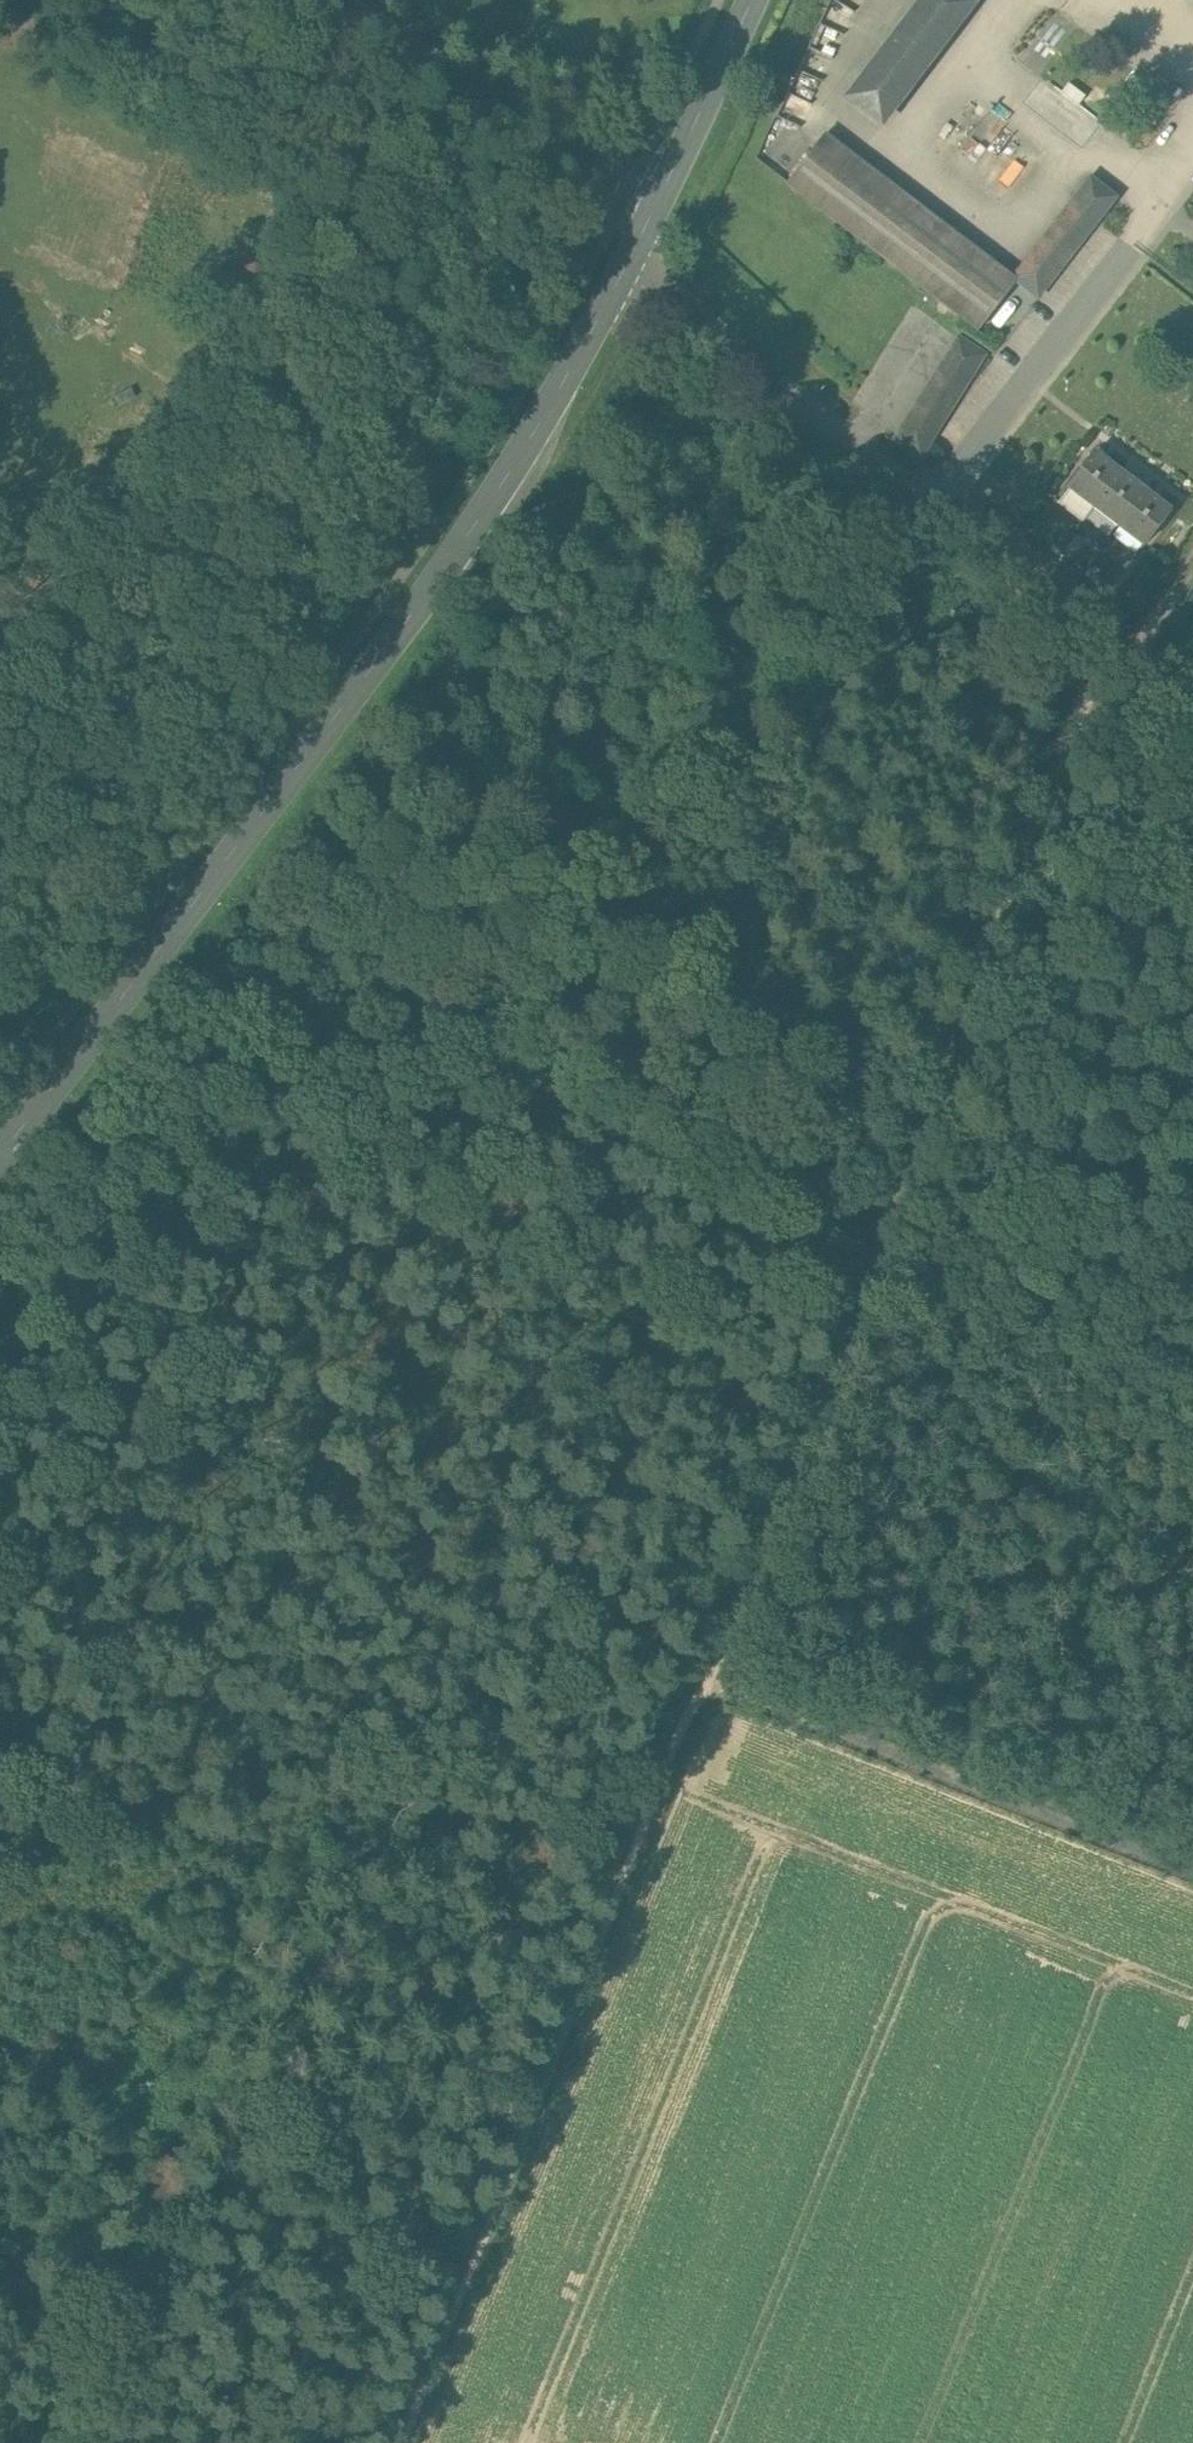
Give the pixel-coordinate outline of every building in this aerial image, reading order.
[(851,97),(882,122),(972,3),(968,0),(925,0),(851,97)] [(1016,282),(824,135),(788,181),(980,329),(1016,282)] [(1092,181),(1076,201),(1096,218),(1112,197),(1092,181)] [(1076,201),(1062,220),(1082,236),(1096,218),(1076,201)] [(1062,220),(1047,239),(1067,255),(1082,236),(1062,220)] [(1047,239),(1032,258),(1053,274),(1067,255),(1047,239)] [(1032,258),(1017,278),(1037,294),(1053,274),(1032,258)] [(918,302),(942,320),(948,312),(924,294),(918,302)] [(957,336),(893,440),(922,458),(986,354),(957,336)] [(1171,511),(1095,453),(1069,487),(1069,488),(1093,506),(1144,545),(1171,511)] [(1093,506),(1069,488),(1057,504),(1081,522),(1093,506)]
